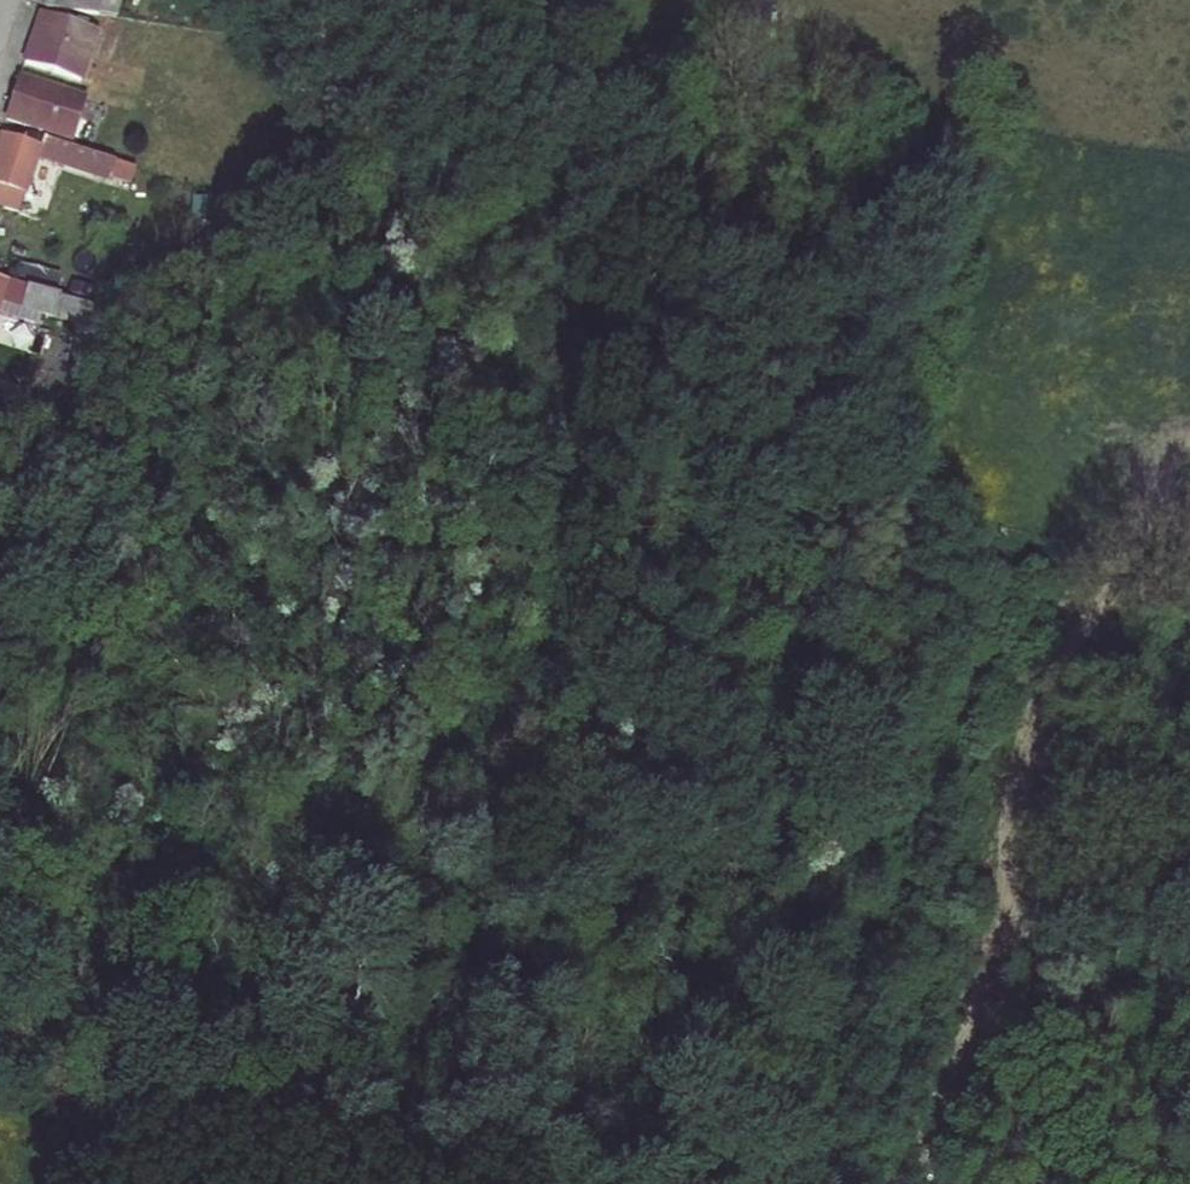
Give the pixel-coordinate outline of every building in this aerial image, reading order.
[(75,23),(37,11),(22,59),(60,72),(75,23)] [(54,89),(16,77),(5,114),(43,126),(54,89)] [(36,136),(33,146),(0,135),(0,207),(13,212),(31,157),(87,175),(94,155),(36,136)] [(21,264),(18,281),(58,290),(61,273),(21,264)] [(0,280),(0,305),(37,317),(67,327),(74,305),(0,280)] [(32,333),(37,317),(0,305),(0,321),(32,333)]
